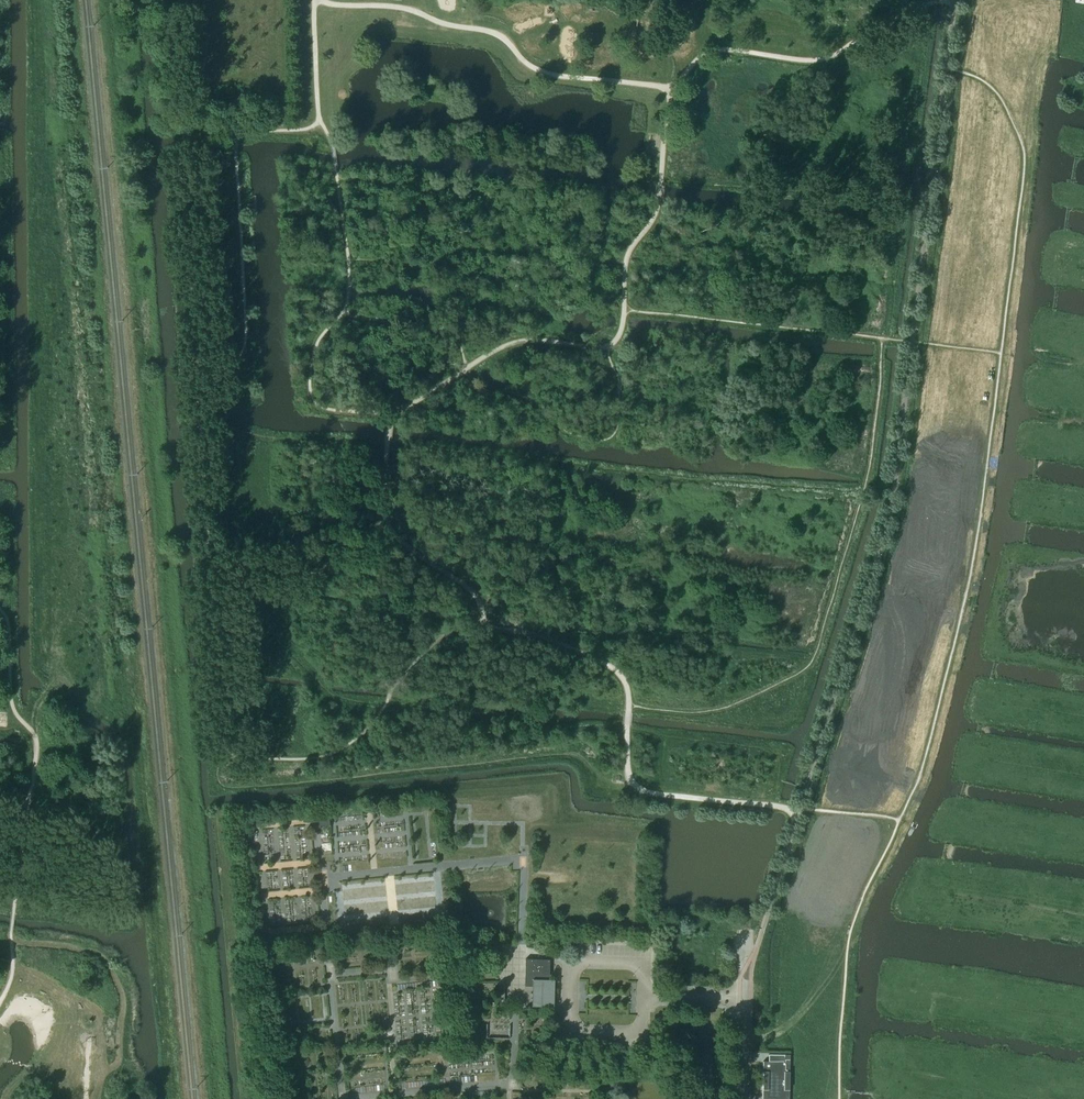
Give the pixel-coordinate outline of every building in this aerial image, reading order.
[(525,959),(525,986),(532,986),(532,1006),(554,1006),(554,979),(549,979),(550,959),(525,959)] [(790,1054),(784,1054),(769,1054),(769,1061),(763,1061),(762,1098),(789,1098),(790,1054)]
